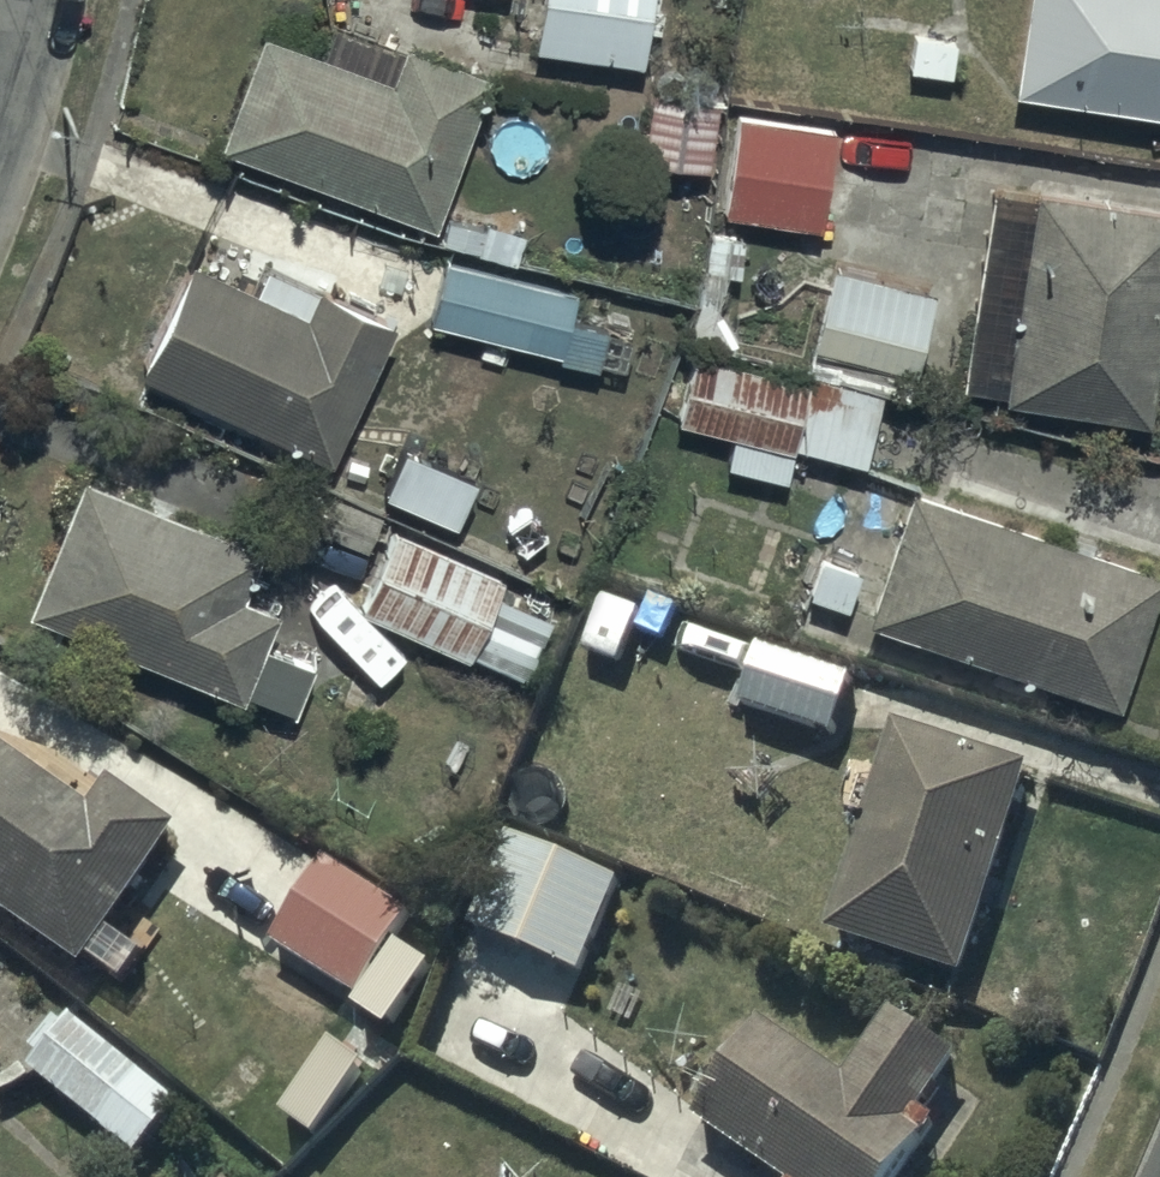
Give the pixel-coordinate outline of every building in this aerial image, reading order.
[(534,56),(643,72),(654,0),(542,0),(534,56)] [(1014,97),(1159,119),(1159,0),(1029,0),(1014,97)] [(261,39),(219,154),(435,234),(492,80),(337,23),(322,61),(261,39)] [(836,113),(735,101),(722,220),(823,231),(836,113)] [(1037,199),(1004,406),(1148,429),(1159,355),(1159,215),(1037,199)] [(187,263),(135,375),(333,470),(397,331),(314,293),(303,316),(187,263)] [(578,294),(445,265),(431,328),(528,350),(525,366),(560,374),(561,368),(598,376),(600,366),(624,371),(630,345),(608,340),(609,334),(571,326),(578,294)] [(934,296),(836,272),(815,357),(914,381),(934,296)] [(883,393),(692,357),(678,431),(728,441),(722,474),(789,487),(795,454),(869,469),(883,393)] [(265,551),(80,479),(26,618),(243,703),(244,698),(295,718),(313,671),(263,652),(277,616),(244,603),(265,551)] [(911,491),(866,619),(1119,708),(1159,592),(1159,578),(911,491)] [(506,583),(391,532),(355,614),(522,688),(551,623),(498,599),(506,583)] [(851,682),(759,653),(741,711),(832,741),(851,682)] [(1034,778),(902,733),(830,946),(962,991),(1034,778)] [(85,977),(91,969),(111,983),(133,951),(110,935),(177,837),(112,793),(95,818),(0,753),(0,919),(85,977)] [(511,839),(472,936),(584,981),(623,884),(511,839)] [(416,918),(327,864),(277,948),(366,1001),(416,918)] [(696,1127),(768,1176),(908,1176),(938,1134),(924,1124),(964,1067),(896,1020),(849,1088),(763,1029),(696,1127)] [(182,1112),(72,1023),(64,1034),(55,1027),(31,1057),(42,1065),(31,1079),(138,1166),(182,1112)]
